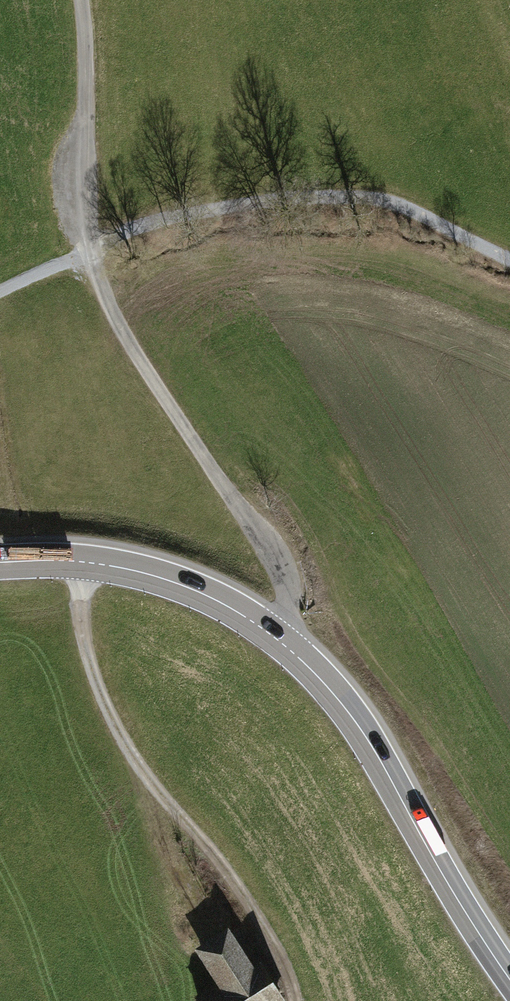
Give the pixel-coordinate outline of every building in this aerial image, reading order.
[(192,956),(215,986),(203,1000),(279,1000),(226,931),(192,956)]
